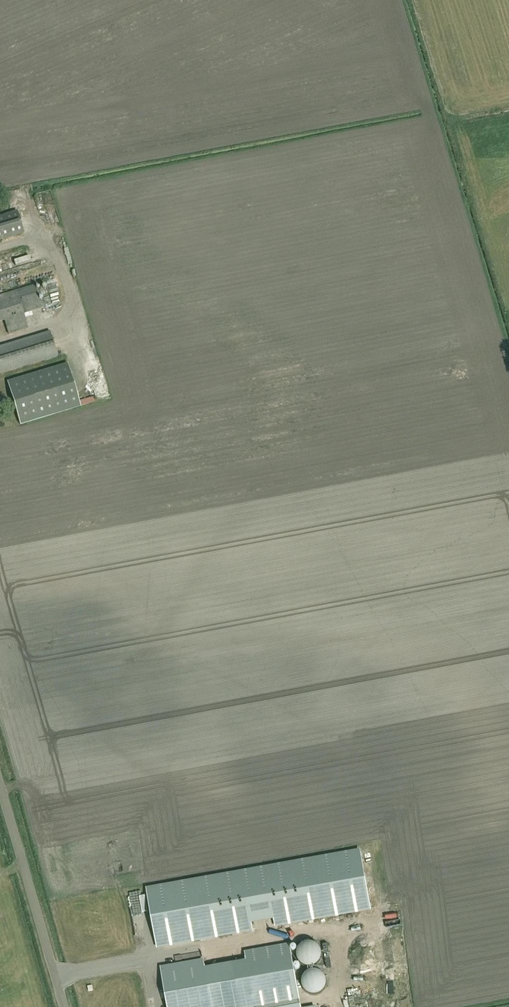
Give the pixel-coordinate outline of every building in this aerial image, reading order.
[(39,195),(42,208),(57,203),(54,191),(39,195)] [(24,233),(17,212),(0,217),(0,240),(24,233)] [(41,309),(34,286),(0,296),(0,322),(5,320),(9,334),(28,328),(24,314),(41,309)] [(57,357),(50,332),(0,347),(0,374),(57,357)] [(21,425),(81,407),(68,364),(8,382),(21,425)] [(96,374),(107,372),(105,364),(94,367),(96,374)] [(360,849),(265,866),(274,920),(275,927),(371,910),(360,849)] [(265,866),(242,870),(252,923),(274,920),(265,866)] [(252,923),(242,870),(146,887),(157,949),(253,932),(252,923)] [(327,919),(310,922),(311,929),(328,926),(327,919)] [(299,961),(302,964),(307,966),(311,967),(316,965),(319,962),(321,957),(321,953),(319,948),(316,945),(312,943),(307,943),(303,945),(299,948),(298,952),(298,957),(299,961)] [(248,954),(249,960),(257,1006),(258,1006),(299,999),(290,946),(248,954)] [(205,968),(212,1006),(257,1006),(249,960),(205,968)] [(162,969),(168,1006),(212,1006),(205,968),(204,962),(162,969)] [(309,995),(314,996),(318,995),(322,993),(324,990),(326,986),(326,982),(325,977),(321,973),(316,971),(311,971),(306,974),(303,978),(302,982),(302,987),(305,992),(309,995)]
